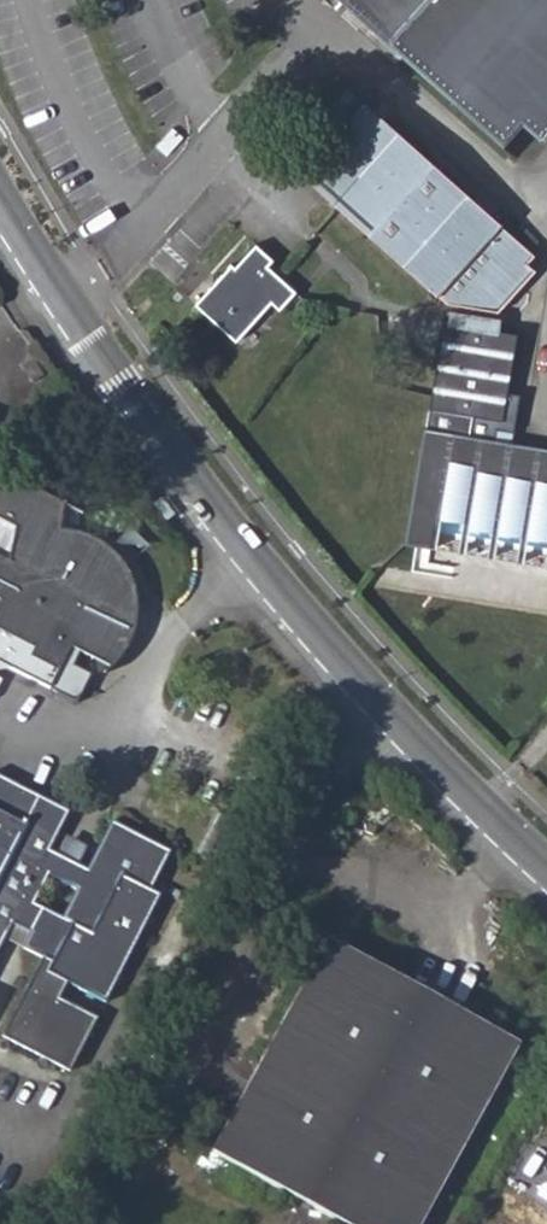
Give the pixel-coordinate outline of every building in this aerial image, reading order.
[(388,41),(425,0),(343,0),(388,41)] [(388,41),(394,46),(516,157),(546,122),(546,0),(425,0),(388,41)] [(532,255),(348,88),(282,160),(443,304),(496,312),(534,271),(525,262),(532,255)] [(194,303),(235,341),(270,302),(279,310),(295,292),(266,266),(272,260),(255,244),(233,267),(230,264),(194,303)] [(465,320),(464,324),(493,330),(495,321),(466,316),(465,320)] [(493,330),(464,324),(443,321),(427,409),(456,414),(453,432),(423,428),(403,544),(546,568),(546,448),(469,435),(472,417),(501,421),(516,333),(493,330)] [(3,473),(0,479),(0,668),(77,707),(91,678),(73,669),(80,655),(109,669),(103,673),(104,675),(107,673),(112,669),(116,665),(119,661),(122,656),(126,650),(129,641),(131,634),(133,625),(134,616),(135,608),(134,602),(133,594),(131,585),(128,577),(123,567),(117,558),(109,550),(100,543),(92,538),(82,534),(75,532),(58,530),(62,505),(77,513),(80,515),(81,513),(3,473)] [(75,532),(77,513),(62,505),(58,530),(75,532)] [(10,925),(20,930),(28,934),(21,947),(41,957),(0,1035),(68,1070),(96,1017),(58,998),(66,982),(104,1001),(158,895),(150,890),(169,853),(110,822),(84,870),(76,865),(56,855),(48,850),(67,812),(0,779),(0,944),(10,925)] [(341,822),(349,826),(353,818),(345,814),(341,822)] [(363,832),(373,837),(376,829),(367,825),(363,832)] [(65,836),(56,855),(76,865),(86,847),(65,836)] [(342,1223),(418,1223),(516,1045),(326,940),(211,1152),(342,1223)]
